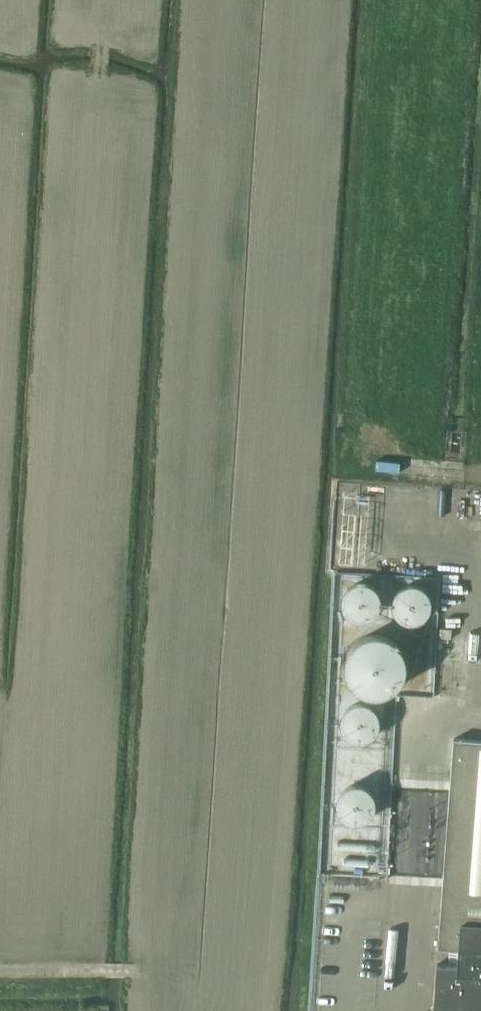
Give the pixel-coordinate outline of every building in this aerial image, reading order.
[(379,603),(379,602),(379,598),(377,594),(373,587),(369,585),(366,584),(362,583),(358,583),(351,585),(348,587),(345,589),(341,596),(340,603),(342,610),(345,616),(351,620),(354,621),(359,622),(367,621),(374,616),(376,613),(378,610),(379,603)] [(430,606),(430,605),(428,597),(425,592),(419,587),(412,585),(408,585),(404,586),(400,588),(397,590),(392,596),(391,600),(390,604),(392,612),(395,618),(398,620),(402,623),(409,624),(413,624),(417,623),(423,619),(427,614),(429,611),(430,606)] [(404,665),(403,659),(402,654),(399,648),(396,644),(390,639),(385,636),(380,634),(374,633),(370,633),(364,634),(358,637),(352,640),(348,645),(344,650),(342,655),(341,663),(341,670),(342,676),(345,681),(349,687),(354,691),(360,694),(367,696),(371,696),(377,696),(384,694),(390,691),(394,687),(399,682),(401,677),(403,672),(404,665)] [(381,725),(381,724),(380,719),(379,715),(377,711),(373,707),(369,704),(366,703),(357,701),(352,702),(348,704),(344,706),(341,709),(337,716),(335,720),(335,725),(335,729),(337,734),(339,737),(342,741),(346,744),(350,746),(358,747),(366,746),(373,741),(378,735),(380,730),(381,725)] [(459,949),(458,965),(438,964),(435,1008),(437,1008),(437,1004),(460,1006),(460,1009),(469,1010),(470,1006),(480,1007),(480,740),(454,738),(439,948),(459,949)] [(373,805),(373,801),(371,797),(368,792),(362,788),(356,786),(352,787),(348,788),(343,791),(338,797),(337,800),(336,805),(338,811),(341,817),(346,821),(350,822),(353,823),(360,822),(366,819),(369,816),(371,813),(373,805)]
